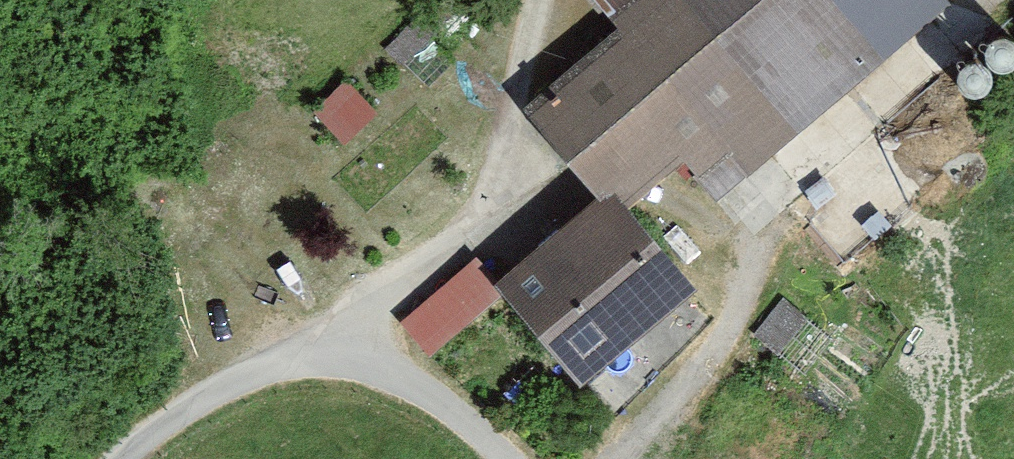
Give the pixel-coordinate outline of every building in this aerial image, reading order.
[(572,392),(688,292),(620,213),(676,164),(715,209),(943,12),(932,0),(579,0),(611,37),(516,119),(588,201),(492,283),(471,258),(389,329),(422,366),(495,303),(572,392)]
